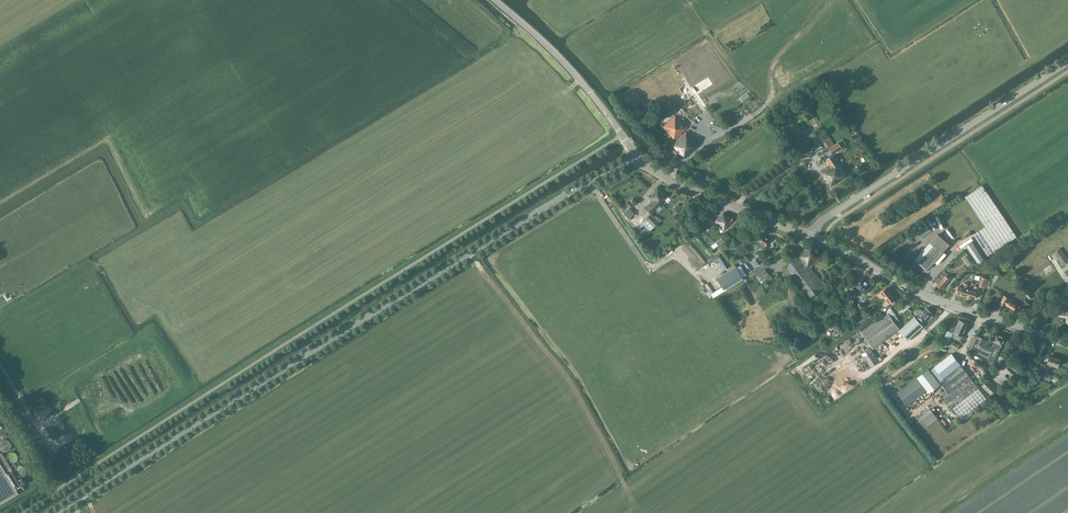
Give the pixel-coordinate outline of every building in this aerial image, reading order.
[(746,92),(738,97),(741,101),(749,96),(746,92)] [(674,140),(686,129),(683,125),(684,125),(675,115),(662,126),(674,140)] [(730,128),(735,124),(729,115),(724,119),(730,128)] [(671,144),(684,159),(697,146),(694,143),(695,143),(685,131),(671,144)] [(829,148),(834,144),(828,135),(823,139),(829,148)] [(834,144),(829,148),(833,154),(842,148),(838,142),(834,144)] [(830,166),(829,167),(832,172),(832,171),(834,174),(837,172),(842,180),(847,176),(847,175),(834,155),(826,159),(830,166)] [(832,172),(829,167),(821,172),(824,176),(825,177),(825,178),(831,187),(842,180),(837,172),(834,174),(832,171),(832,172)] [(985,227),(973,234),(988,256),(1017,236),(982,185),(965,197),(985,227)] [(651,214),(668,196),(657,186),(648,196),(652,200),(645,208),(651,214)] [(677,203),(673,208),(677,212),(684,204),(685,205),(689,201),(686,198),(680,206),(677,203)] [(724,230),(734,220),(730,216),(729,217),(727,215),(726,216),(723,213),(715,221),(724,230)] [(650,214),(645,219),(638,227),(642,231),(646,227),(650,231),(654,227),(658,222),(650,214)] [(927,270),(949,245),(938,234),(930,243),(934,246),(919,262),(927,270)] [(763,250),(770,241),(762,235),(755,244),(763,250)] [(810,298),(826,286),(811,267),(823,257),(812,242),(797,253),(798,254),(797,255),(799,257),(786,267),(810,298)] [(981,258),(978,253),(976,255),(972,247),(969,248),(976,261),(981,258)] [(1053,253),(1062,265),(1067,261),(1067,259),(1060,248),(1053,253)] [(968,254),(963,258),(969,265),(973,261),(968,254)] [(1032,273),(1050,260),(1046,255),(1028,268),(1032,273)] [(750,262),(754,268),(761,263),(758,257),(750,262)] [(753,270),(756,274),(755,275),(759,282),(769,276),(765,269),(763,264),(753,270)] [(1052,265),(1035,276),(1038,280),(1055,269),(1052,265)] [(723,289),(742,278),(736,267),(717,279),(723,289)] [(972,268),(958,281),(961,284),(971,274),(974,271),(972,268)] [(950,279),(945,275),(946,274),(944,272),(935,281),(938,284),(936,285),(941,289),(950,279)] [(864,295),(871,287),(861,278),(854,286),(851,290),(855,294),(856,295),(860,294),(861,292),(864,295)] [(968,297),(970,289),(967,288),(968,284),(964,283),(963,287),(959,286),(956,293),(968,297)] [(973,290),(970,289),(968,297),(968,298),(969,299),(970,299),(971,299),(972,298),(975,299),(977,291),(978,287),(974,286),(973,290)] [(883,296),(884,298),(891,293),(887,287),(877,295),(880,298),(883,296)] [(1031,301),(1035,298),(1033,295),(1030,290),(1025,293),(1029,299),(1031,301)] [(895,299),(891,293),(884,298),(886,301),(883,303),(886,306),(895,299)] [(1021,308),(1008,300),(1009,299),(1004,296),(1000,303),(1004,306),(1005,304),(1015,311),(1016,309),(1019,311),(1021,308)] [(895,299),(886,306),(888,309),(897,302),(895,299)] [(1056,314),(1067,325),(1067,301),(1056,314)] [(926,308),(916,319),(914,317),(899,330),(908,340),(923,326),(921,324),(922,323),(929,316),(931,319),(934,316),(931,313),(932,313),(926,308)] [(870,348),(854,359),(864,373),(890,354),(881,342),(899,329),(896,325),(900,322),(895,315),(896,315),(894,312),(889,315),(886,311),(860,331),(873,349),(871,350),(870,348)] [(954,332),(962,336),(968,324),(959,320),(956,327),(952,325),(950,331),(954,333),(954,332)] [(976,336),(970,349),(993,360),(995,357),(990,355),(994,347),(999,350),(1001,346),(1002,346),(1006,338),(996,333),(992,341),(993,341),(992,343),(976,336)] [(952,354),(934,367),(930,370),(949,393),(944,397),(961,419),(987,400),(952,354)] [(1047,363),(1057,366),(1060,359),(1050,356),(1047,363)] [(976,368),(978,367),(971,358),(970,360),(976,368)] [(1049,381),(1050,377),(1051,374),(1044,372),(1047,365),(1043,364),(1041,371),(1040,371),(1037,377),(1049,381)] [(928,369),(897,392),(908,406),(927,391),(929,393),(941,385),(928,369)] [(987,379),(981,386),(991,395),(997,389),(987,379)] [(925,428),(938,418),(930,408),(917,418),(925,428)] [(909,415),(906,417),(912,424),(914,422),(909,415)] [(10,450),(10,449),(11,449),(11,448),(11,447),(11,446),(11,445),(11,444),(11,443),(11,442),(10,442),(10,441),(9,441),(8,440),(7,440),(6,439),(5,439),(4,439),(3,439),(3,440),(2,440),(1,440),(1,441),(0,441),(0,442),(0,449),(0,450),(1,450),(1,451),(2,451),(3,451),(3,452),(4,452),(5,452),(6,452),(7,452),(8,451),(9,450),(10,450)] [(7,458),(3,452),(0,454),(0,459),(18,489),(26,484),(23,478),(19,480),(13,470),(14,470),(9,462),(8,461),(8,460),(7,460),(7,459),(7,458)] [(19,492),(0,460),(0,504),(19,492)] [(14,468),(18,475),(25,470),(21,463),(14,468)]
